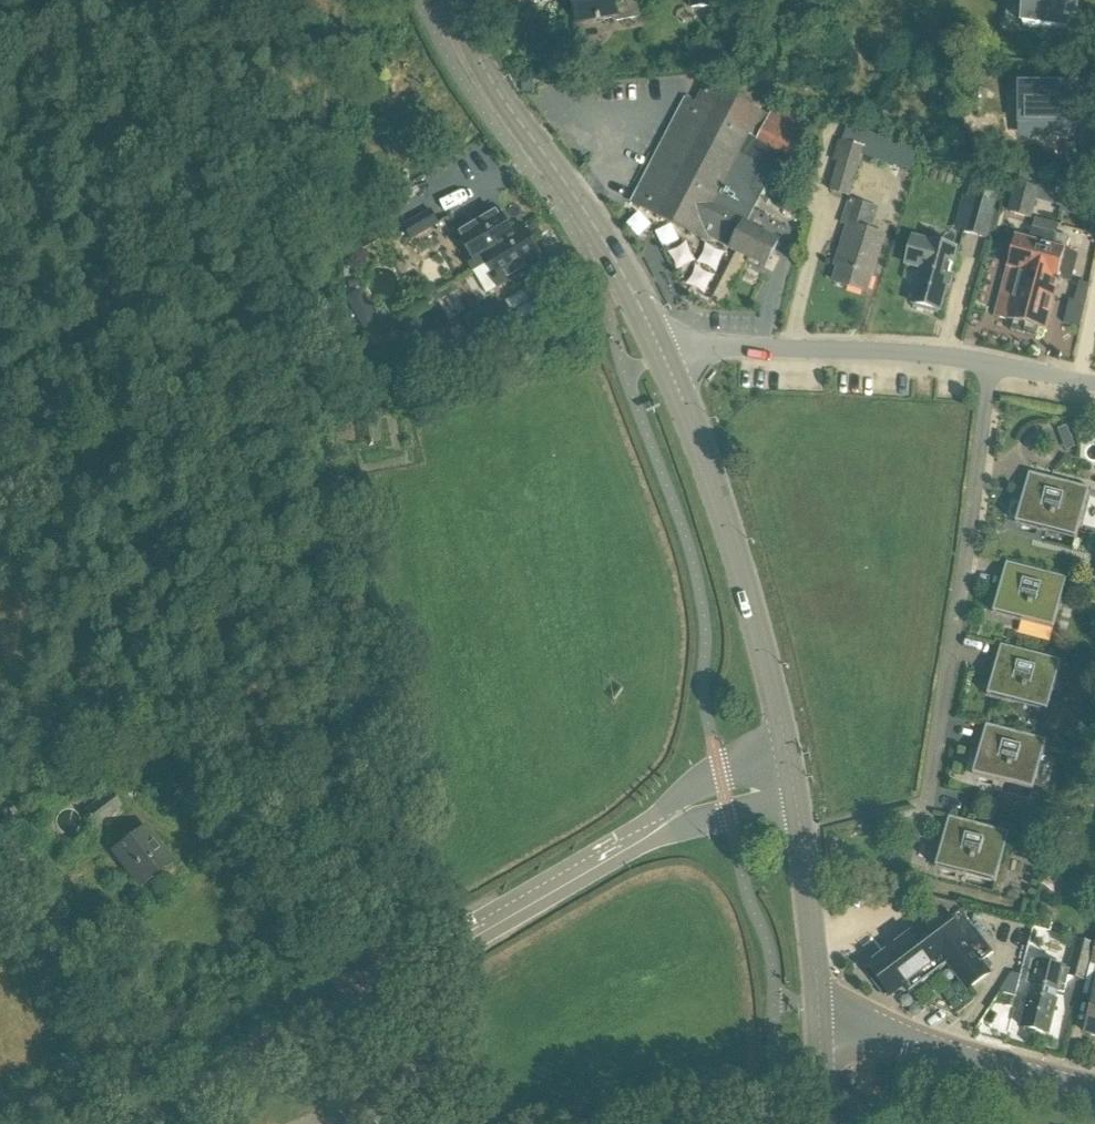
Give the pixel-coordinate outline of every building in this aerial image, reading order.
[(576,9),(573,12),(574,19),(579,21),(579,25),(614,19),(615,21),(639,16),(636,0),(574,0),(576,9)] [(712,0),(692,0),(692,8),(712,7),(712,0)] [(1024,26),(1076,29),(1076,28),(1077,0),(1025,0),(1024,26)] [(722,68),(723,61),(723,55),(708,54),(702,54),(701,67),(722,68)] [(714,240),(732,249),(771,171),(774,172),(793,182),(820,130),(777,108),(772,118),(708,85),(698,106),(687,100),(633,203),(712,244),(714,240)] [(1020,123),(1046,123),(1046,129),(1062,129),(1062,123),(1075,123),(1077,123),(1077,85),(1020,85),(1020,123)] [(850,196),(864,148),(840,142),(835,160),(840,161),(831,191),(850,196)] [(1022,168),(1010,212),(1032,218),(1037,199),(1063,206),(1061,211),(1084,218),(1093,188),(1022,168)] [(749,220),(774,172),(771,171),(732,249),(737,252),(736,253),(752,261),(751,263),(759,268),(760,266),(766,269),(779,243),(751,228),(754,222),(749,220)] [(956,231),(964,233),(986,238),(1000,182),(974,176),(969,197),(965,196),(956,231)] [(867,294),(885,237),(870,232),(877,209),(851,201),(843,224),(849,226),(839,257),(843,258),(835,283),(867,294)] [(497,241),(512,232),(498,209),(458,233),(471,256),(467,259),(473,270),(490,261),(504,252),(497,241)] [(431,210),(404,226),(412,239),(439,223),(431,210)] [(544,261),(531,240),(534,238),(529,228),(526,230),(523,226),(512,232),(497,241),(504,252),(490,261),(496,273),(492,276),(498,287),(544,261)] [(1044,329),(1065,250),(1069,237),(1033,227),(1030,241),(1016,237),(995,316),(1014,321),(1012,330),(1035,336),(1038,328),(1044,329)] [(907,265),(922,269),(913,304),(917,306),(918,309),(925,311),(927,309),(940,312),(947,288),(950,289),(953,277),(950,276),(957,249),(914,238),(907,265)] [(722,253),(705,258),(702,245),(684,250),(692,281),(705,277),(710,293),(732,287),(722,253)] [(1087,304),(1070,300),(1065,323),(1081,327),(1087,304)] [(500,303),(474,318),(481,332),(508,316),(500,303)] [(373,315),(358,323),(363,333),(378,324),(373,315)] [(1022,499),(1015,524),(1076,539),(1090,488),(1030,472),(1023,499),(1022,499)] [(999,588),(992,613),(1054,629),(1067,578),(1007,562),(1000,589),(999,588)] [(1061,660),(1001,645),(994,671),(993,671),(987,696),(1048,711),(1061,660)] [(987,724),(980,750),(979,750),(972,775),(1033,791),(1047,740),(987,724)] [(113,791),(110,793),(84,809),(83,810),(95,827),(101,822),(123,808),(124,807),(113,791)] [(941,842),(935,867),(996,883),(1009,832),(949,816),(943,843),(941,842)] [(1050,840),(1054,827),(1039,823),(1036,837),(1050,840)] [(144,828),(113,850),(139,886),(170,864),(144,828)] [(943,909),(869,965),(892,995),(904,986),(909,993),(944,966),(939,960),(943,956),(960,978),(968,989),(989,974),(980,963),(994,952),(962,911),(951,920),(943,909)] [(1030,988),(1034,989),(1033,994),(1030,993),(1022,1026),(1049,1033),(1057,1000),(1054,999),(1055,993),(1060,995),(1061,992),(1065,993),(1070,975),(1084,979),(1092,944),(1077,940),(1070,969),(1067,968),(1067,969),(1032,960),(1026,983),(1031,984),(1030,988)] [(15,991),(3,979),(0,982),(0,1005),(15,991)] [(848,1078),(846,1079),(844,1085),(848,1091),(854,1092),(859,1089),(861,1083),(857,1077),(851,1076),(848,1078)]
